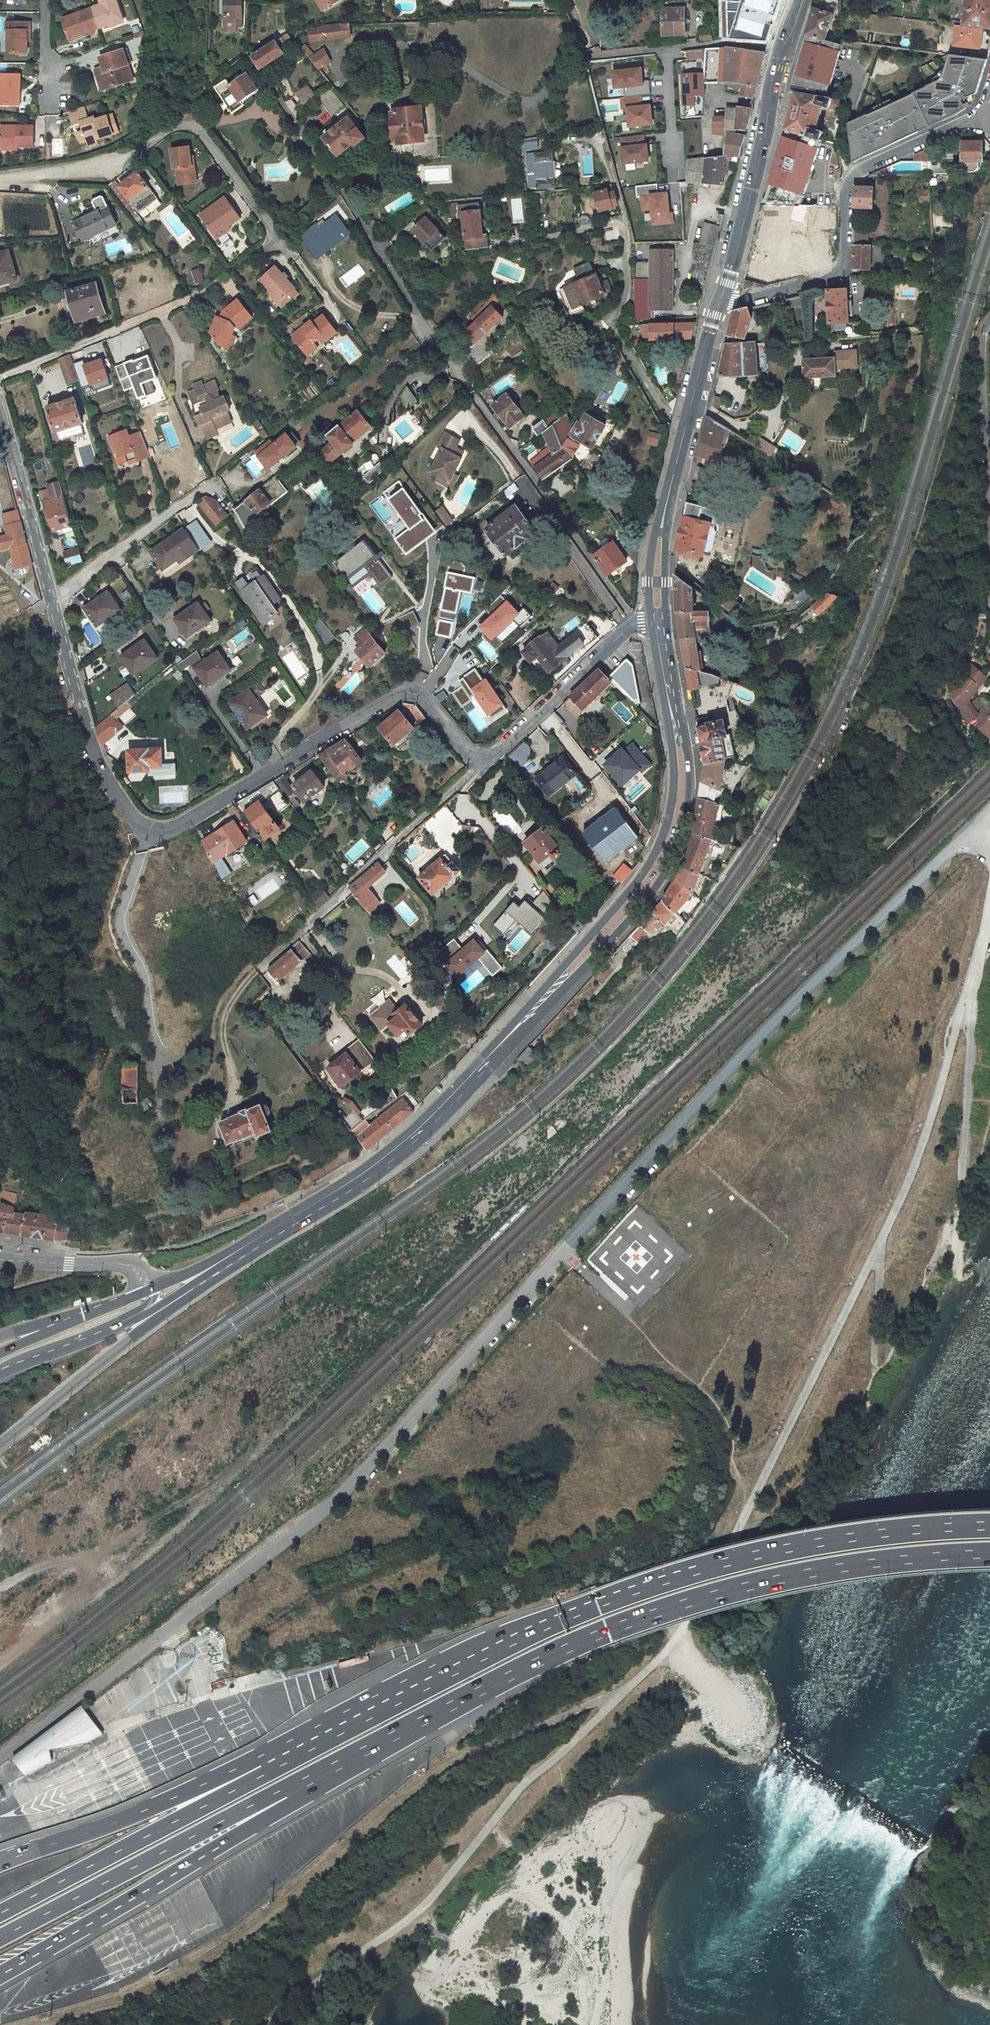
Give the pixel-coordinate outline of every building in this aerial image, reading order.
[(113,0),(97,0),(99,7),(90,10),(98,32),(120,24),(113,0)] [(225,25),(237,25),(242,25),(242,0),(225,0),(225,25)] [(322,10),(339,0),(317,0),(322,10)] [(780,0),(741,0),(740,2),(718,0),(720,38),(766,42),(780,0)] [(961,27),(980,29),(989,30),(989,0),(963,0),(961,27)] [(824,40),(831,14),(813,8),(804,34),(824,40)] [(685,35),(684,9),(662,9),(662,35),(685,35)] [(98,32),(90,10),(59,21),(65,38),(82,33),(83,37),(98,32)] [(6,51),(24,52),(24,41),(25,31),(27,31),(28,23),(3,22),(3,31),(6,31),(6,51)] [(309,41),(348,37),(347,24),(333,25),(308,30),(309,41)] [(956,26),(953,46),(978,49),(980,29),(961,27),(956,26)] [(714,30),(700,31),(700,41),(715,39),(714,30)] [(82,33),(65,38),(67,42),(83,37),(82,33)] [(288,43),(294,39),(289,33),(283,37),(288,43)] [(829,93),(840,45),(824,40),(804,34),(793,86),(829,93)] [(254,56),(261,68),(284,54),(276,42),(254,56)] [(570,43),(561,45),(564,58),(573,56),(570,43)] [(331,60),(321,47),(308,57),(318,69),(331,60)] [(738,84),(743,85),(741,96),(754,99),(766,52),(725,48),(704,50),(703,75),(703,84),(715,84),(725,83),(738,84)] [(125,65),(121,50),(100,57),(102,67),(104,71),(101,72),(106,89),(133,80),(128,64),(125,65)] [(700,57),(698,50),(687,52),(689,59),(700,57)] [(987,60),(948,55),(939,80),(847,123),(852,162),(885,146),(941,121),(951,116),(963,110),(968,106),(967,106),(973,97),(974,97),(979,86),(987,60)] [(102,90),(106,89),(101,72),(104,71),(102,67),(96,69),(102,90)] [(641,68),(612,71),(614,88),(623,87),(624,97),(641,96),(651,95),(649,80),(643,81),(641,68)] [(215,86),(202,101),(211,110),(225,100),(226,102),(224,104),(224,106),(227,111),(229,112),(231,110),(233,113),(244,105),(242,100),(251,94),(258,89),(247,74),(234,83),(233,82),(230,84),(227,79),(215,86)] [(0,75),(0,105),(17,105),(17,75),(0,75)] [(703,84),(703,75),(682,76),(684,95),(703,94),(703,84)] [(301,107),(316,95),(307,84),(291,96),(301,107)] [(328,88),(317,96),(330,114),(341,106),(328,88)] [(811,129),(816,107),(840,111),(838,100),(795,92),(785,131),(799,134),(799,136),(799,137),(800,137),(801,136),(802,135),(806,136),(819,140),(821,132),(811,129)] [(242,100),(244,105),(254,98),(251,94),(242,100)] [(685,116),(703,116),(703,94),(684,95),(685,116)] [(641,96),(624,97),(621,98),(622,109),(627,109),(629,126),(652,124),(650,105),(642,106),(641,96)] [(347,105),(339,112),(346,121),(349,119),(355,114),(347,105)] [(84,106),(69,111),(71,115),(86,110),(84,106)] [(312,130),(330,118),(322,106),(304,118),(312,130)] [(746,130),(751,108),(739,107),(739,111),(725,110),(725,118),(713,117),(712,126),(710,125),(710,133),(726,134),(727,131),(728,128),(746,130)] [(420,120),(419,108),(392,112),(393,121),(391,123),(394,142),(422,139),(421,129),(420,120)] [(89,143),(98,140),(120,133),(114,116),(96,122),(95,118),(89,119),(86,110),(71,115),(74,124),(82,121),(84,129),(76,132),(80,143),(89,140),(89,143)] [(355,114),(349,119),(364,138),(370,134),(355,114)] [(364,138),(349,119),(346,121),(319,142),(333,160),(355,143),(357,145),(365,139),(364,138)] [(0,127),(0,151),(17,151),(17,148),(32,148),(33,127),(0,127)] [(687,183),(721,187),(722,175),(726,176),(728,161),(731,161),(732,155),(739,156),(744,136),(727,131),(726,134),(723,156),(686,159),(687,183)] [(623,137),(625,163),(650,160),(648,144),(646,145),(645,135),(623,137)] [(812,146),(778,135),(770,161),(763,181),(778,188),(797,192),(812,146)] [(550,148),(549,137),(524,140),(525,151),(550,148)] [(981,142),(961,143),(961,162),(981,161),(981,142)] [(914,161),(935,161),(935,146),(914,155),(914,161)] [(197,148),(178,147),(177,167),(175,167),(175,182),(194,182),(195,167),(197,167),(197,148)] [(403,164),(399,153),(388,156),(396,166),(403,164)] [(554,187),(551,153),(525,155),(528,189),(554,187)] [(137,210),(155,196),(138,173),(132,178),(129,174),(124,178),(127,181),(120,186),(115,179),(108,185),(123,205),(129,200),(137,210)] [(650,209),(652,224),(671,222),(670,213),(668,214),(666,193),(656,194),(655,184),(634,186),(635,197),(640,197),(641,210),(650,209)] [(595,194),(600,210),(618,205),(615,192),(611,186),(607,187),(607,190),(595,194)] [(852,246),(865,245),(866,223),(864,223),(864,209),(871,209),(871,188),(853,188),(852,246)] [(383,203),(387,214),(415,203),(410,193),(383,203)] [(921,193),(922,202),(930,201),(929,193),(921,193)] [(226,194),(200,213),(215,232),(226,224),(230,229),(238,222),(236,219),(242,215),(226,194)] [(92,214),(75,221),(84,240),(118,225),(109,206),(105,196),(103,196),(95,199),(95,201),(96,205),(89,208),(92,214)] [(511,198),(510,212),(520,212),(520,199),(511,198)] [(483,246),(478,204),(458,206),(458,203),(449,204),(450,214),(455,214),(456,217),(462,216),(467,248),(483,246)] [(433,250),(445,238),(426,218),(432,213),(425,204),(411,214),(420,223),(413,230),(433,250)] [(809,233),(828,233),(828,204),(801,204),(801,220),(809,220),(809,233)] [(594,211),(576,214),(578,227),(596,225),(594,211)] [(301,236),(317,258),(334,245),(332,243),(349,232),(343,222),(340,223),(337,218),(321,228),(318,224),(301,236)] [(720,227),(703,223),(699,243),(715,248),(720,227)] [(218,237),(230,229),(226,224),(215,232),(218,237)] [(852,246),(851,269),(868,269),(868,245),(865,245),(852,246)] [(650,281),(649,293),(633,293),(633,320),(655,320),(655,308),(657,308),(671,308),(672,251),(667,251),(667,247),(661,247),(661,251),(650,251),(650,281)] [(10,249),(0,252),(0,282),(18,278),(10,249)] [(579,280),(561,288),(572,312),(583,308),(582,305),(604,296),(604,294),(611,291),(607,281),(600,283),(596,274),(594,274),(589,262),(575,267),(579,280)] [(346,288),(366,273),(359,263),(338,278),(346,288)] [(273,265),(258,278),(278,301),(294,288),(287,279),(288,279),(281,271),(279,272),(273,265)] [(194,284),(203,281),(199,266),(189,269),(194,284)] [(860,285),(867,286),(868,278),(860,277),(860,285)] [(633,293),(649,293),(650,281),(633,280),(633,293)] [(105,313),(97,284),(69,292),(75,313),(89,310),(92,317),(105,313)] [(282,306),(298,293),(294,288),(278,301),(282,306)] [(828,323),(847,323),(846,290),(827,290),(828,323)] [(487,299),(491,303),(497,297),(494,292),(487,299)] [(782,308),(804,303),(804,295),(780,300),(782,308)] [(470,315),(487,333),(504,317),(491,303),(487,299),(470,315)] [(257,324),(243,306),(228,317),(231,320),(226,323),(222,321),(214,335),(223,348),(230,351),(237,337),(239,332),(244,334),(257,324)] [(726,345),(739,345),(740,337),(745,338),(750,317),(747,308),(734,311),(726,345)] [(77,321),(92,317),(89,310),(75,313),(77,321)] [(312,321),(293,336),(304,352),(314,345),(313,342),(311,340),(316,336),(318,339),(320,343),(335,332),(322,315),(313,322),(312,321)] [(345,325),(350,332),(354,329),(349,322),(345,325)] [(848,338),(866,337),(865,322),(847,323),(848,338)] [(695,325),(650,325),(649,337),(649,339),(691,339),(695,325)] [(234,353),(242,339),(237,337),(230,351),(234,353)] [(719,373),(742,372),(742,375),(756,374),(754,344),(739,345),(726,345),(719,373)] [(306,355),(316,348),(314,345),(304,352),(306,355)] [(619,350),(614,360),(625,360),(619,350)] [(855,350),(834,351),(835,356),(802,359),(803,378),(836,375),(835,368),(856,366),(855,350)] [(62,358),(69,381),(79,377),(75,363),(72,353),(62,358)] [(151,379),(147,368),(154,366),(149,354),(138,358),(138,359),(134,360),(134,358),(115,364),(125,388),(134,385),(138,397),(155,391),(151,379)] [(92,384),(95,391),(112,386),(103,360),(86,365),(84,360),(75,363),(79,377),(83,387),(92,384)] [(154,366),(147,368),(151,379),(157,377),(154,366)] [(214,427),(230,420),(226,409),(229,408),(224,396),(220,398),(217,389),(218,389),(214,381),(202,386),(201,381),(192,385),(194,389),(187,392),(193,405),(194,404),(196,408),(199,407),(201,413),(194,416),(197,424),(199,423),(206,437),(217,433),(214,427)] [(92,384),(83,387),(85,394),(95,391),(92,384)] [(417,401),(406,388),(398,398),(407,409),(417,401)] [(670,388),(661,394),(673,412),(676,398),(670,388)] [(520,412),(507,394),(493,405),(497,411),(493,414),(497,419),(500,416),(505,423),(506,422),(511,429),(523,419),(519,413),(520,412)] [(81,422),(73,398),(48,407),(56,430),(81,422)] [(352,442),(371,427),(358,411),(354,415),(353,413),(350,415),(351,417),(331,434),(334,439),(320,451),(329,462),(352,445),(352,442)] [(543,422),(534,430),(538,436),(543,432),(553,424),(561,418),(558,412),(544,424),(543,422)] [(563,447),(573,430),(565,415),(561,418),(553,424),(563,447)] [(592,447),(604,425),(588,416),(587,418),(582,415),(573,430),(563,447),(569,456),(572,451),(576,453),(581,445),(577,443),(579,439),(592,447)] [(708,415),(702,441),(713,444),(710,457),(719,459),(722,446),(717,445),(722,424),(708,415)] [(529,463),(542,480),(571,458),(569,456),(563,447),(553,424),(543,432),(547,441),(551,450),(541,458),(539,455),(529,463)] [(717,445),(722,446),(724,447),(729,428),(722,424),(717,445)] [(262,425),(256,430),(263,440),(269,436),(262,425)] [(127,430),(109,436),(114,453),(118,452),(120,456),(127,454),(129,460),(137,457),(139,461),(151,457),(142,432),(129,436),(127,430)] [(656,446),(659,433),(648,430),(644,444),(656,446)] [(460,441),(445,433),(438,446),(442,449),(430,472),(438,476),(436,480),(451,489),(457,477),(453,474),(461,459),(460,458),(463,453),(455,449),(460,441)] [(270,441),(255,452),(268,469),(296,446),(288,434),(273,445),(270,441)] [(772,446),(756,435),(752,443),(764,450),(767,453),(772,446)] [(764,450),(761,454),(770,459),(772,456),(767,453),(764,450)] [(740,458),(726,451),(723,467),(736,471),(740,458)] [(127,454),(120,456),(117,457),(118,463),(129,460),(127,454)] [(233,509),(244,524),(286,492),(274,477),(233,509)] [(59,481),(48,485),(52,498),(54,498),(51,488),(60,485),(59,481)] [(398,481),(368,504),(406,554),(436,532),(398,481)] [(73,526),(60,485),(51,488),(54,498),(52,498),(46,500),(54,531),(73,526)] [(215,524),(226,515),(212,498),(205,495),(196,501),(215,524)] [(839,501),(832,496),(829,501),(836,506),(839,501)] [(714,524),(718,510),(687,502),(677,542),(676,553),(701,559),(702,553),(703,553),(710,523),(714,524)] [(535,531),(515,504),(483,527),(503,553),(535,531)] [(4,514),(7,526),(20,522),(17,510),(4,514)] [(196,521),(185,528),(200,549),(210,542),(196,521)] [(20,522),(7,526),(9,534),(0,537),(0,549),(11,546),(17,567),(31,563),(20,522)] [(703,553),(709,555),(712,549),(716,530),(714,524),(710,523),(703,553)] [(173,535),(150,551),(163,569),(177,559),(180,563),(200,549),(185,528),(174,536),(173,535)] [(362,540),(332,563),(352,588),(371,574),(381,588),(394,578),(380,560),(385,556),(381,552),(375,557),(362,540)] [(626,561),(613,542),(594,556),(607,575),(626,561)] [(83,560),(79,547),(65,551),(69,564),(83,560)] [(474,577),(446,572),(435,635),(451,638),(460,591),(471,593),(474,577)] [(709,632),(708,612),(693,612),(693,588),(675,574),(677,614),(680,637),(685,667),(699,673),(694,635),(694,632),(709,632)] [(263,577),(242,591),(265,624),(277,615),(268,602),(277,596),(263,577)] [(98,626),(121,610),(109,592),(86,608),(98,626)] [(742,606),(728,595),(721,603),(735,614),(742,606)] [(829,595),(812,608),(818,615),(823,613),(827,609),(837,599),(836,599),(837,598),(829,595)] [(286,609),(277,596),(268,602),(277,615),(286,609)] [(507,600),(478,627),(490,640),(519,614),(507,600)] [(198,602),(175,618),(187,636),(210,620),(198,602)] [(413,611),(389,623),(403,650),(414,645),(406,631),(419,624),(413,611)] [(320,619),(312,625),(322,639),(331,631),(320,619)] [(802,625),(797,629),(800,634),(805,630),(802,625)] [(365,629),(354,638),(360,645),(355,649),(369,666),(385,652),(365,629)] [(326,646),(336,638),(331,631),(322,639),(321,640),(326,646)] [(560,662),(567,656),(547,632),(541,637),(540,636),(529,645),(530,646),(523,651),(530,661),(537,656),(549,671),(553,668),(557,673),(564,668),(560,662)] [(343,640),(349,649),(355,645),(349,637),(343,640)] [(134,674),(157,658),(145,640),(121,656),(134,674)] [(229,667),(218,651),(195,667),(207,683),(229,667)] [(615,686),(634,705),(639,700),(632,663),(628,659),(608,679),(615,686)] [(964,699),(983,676),(970,666),(951,688),(964,699)] [(699,688),(718,686),(720,680),(699,673),(685,667),(689,689),(699,688)] [(462,686),(452,693),(462,707),(472,701),(484,719),(503,705),(477,668),(459,681),(462,686)] [(599,669),(570,696),(582,709),(601,691),(605,695),(615,686),(608,679),(599,669)] [(129,683),(110,695),(116,708),(137,693),(129,683)] [(249,728),(267,716),(254,699),(264,692),(258,684),(231,703),(249,728)] [(443,690),(435,696),(439,702),(447,696),(443,690)] [(576,715),(582,709),(570,696),(564,702),(576,715)] [(989,739),(989,700),(977,714),(973,718),(989,739)] [(977,714),(974,712),(972,714),(962,702),(957,708),(967,721),(972,717),(973,718),(977,714)] [(128,709),(124,704),(115,711),(119,716),(128,709)] [(424,717),(415,705),(408,711),(406,713),(413,721),(417,723),(424,717)] [(127,723),(136,715),(131,709),(122,716),(127,723)] [(398,710),(379,727),(394,743),(413,726),(398,710)] [(116,719),(119,716),(115,711),(111,714),(116,719)] [(554,711),(537,727),(548,738),(564,723),(554,711)] [(97,726),(103,743),(122,727),(116,719),(111,714),(97,726)] [(725,736),(722,722),(696,727),(703,764),(722,761),(725,761),(725,760),(733,758),(729,735),(725,736)] [(356,731),(367,746),(375,741),(365,726),(356,731)] [(295,744),(291,738),(281,745),(284,751),(295,744)] [(352,768),(361,761),(344,739),(317,755),(337,781),(346,774),(343,771),(350,765),(352,768)] [(632,740),(604,765),(625,790),(654,765),(632,740)] [(530,756),(528,746),(523,741),(508,755),(517,768),(530,756)] [(161,749),(129,751),(130,772),(150,771),(150,767),(162,766),(161,749)] [(537,777),(549,793),(575,773),(564,757),(537,777)] [(699,800),(715,804),(717,798),(720,796),(721,792),(719,789),(720,780),(723,780),(724,771),(721,770),(722,761),(703,764),(699,800)] [(323,787),(313,772),(305,777),(304,774),(299,778),(300,781),(294,786),(305,800),(323,787)] [(280,790),(294,809),(299,805),(291,794),(295,792),(283,775),(273,781),(280,790)] [(273,794),(280,790),(273,781),(266,785),(273,794)] [(280,827),(261,802),(273,794),(266,785),(237,803),(264,839),(280,827)] [(695,832),(712,838),(713,821),(720,823),(724,806),(715,804),(699,800),(695,832)] [(615,808),(582,834),(605,863),(638,838),(615,808)] [(232,821),(203,841),(213,862),(220,857),(245,841),(232,821)] [(559,825),(554,829),(564,843),(569,839),(559,825)] [(561,852),(543,829),(524,844),(539,862),(549,854),(553,859),(561,852)] [(682,868),(700,875),(713,839),(695,832),(682,868)] [(418,878),(433,895),(460,871),(445,854),(418,878)] [(543,867),(553,859),(549,854),(539,862),(543,867)] [(213,862),(222,879),(231,872),(220,857),(213,862)] [(381,903),(367,887),(385,871),(377,862),(348,888),(356,897),(359,894),(369,906),(372,903),(375,907),(381,903)] [(613,876),(622,883),(633,869),(624,862),(613,876)] [(674,881),(694,894),(700,875),(682,868),(674,881)] [(671,886),(690,898),(694,894),(674,881),(671,886)] [(662,899),(676,914),(690,898),(671,886),(662,899)] [(316,910),(328,898),(320,889),(309,900),(316,910)] [(513,902),(492,926),(502,935),(516,920),(530,933),(544,918),(543,917),(554,904),(542,889),(528,905),(524,901),(519,907),(513,902)] [(379,912),(375,907),(372,903),(369,906),(359,894),(356,897),(373,917),(379,912)] [(664,927),(676,914),(662,899),(649,914),(657,921),(664,927)] [(646,932),(657,921),(649,914),(639,925),(646,932)] [(476,958),(492,975),(501,967),(477,939),(475,941),(473,939),(461,949),(453,939),(433,956),(442,966),(446,963),(456,975),(476,958)] [(268,970),(278,982),(309,954),(298,941),(292,946),(291,949),(268,970)] [(420,1026),(405,1006),(397,1013),(388,1001),(379,1008),(378,1007),(368,1015),(380,1031),(389,1025),(398,1035),(401,1033),(405,1030),(408,1035),(420,1026)] [(566,1021),(576,1010),(569,1003),(559,1014),(566,1021)] [(345,1056),(330,1068),(335,1076),(333,1078),(341,1087),(345,1083),(347,1085),(373,1064),(357,1043),(345,1053),(344,1054),(344,1055),(344,1056),(345,1056)] [(525,1064),(535,1054),(527,1047),(517,1057),(525,1064)] [(134,1063),(124,1063),(124,1103),(138,1103),(138,1060),(134,1060),(134,1063)] [(338,1103),(353,1118),(360,1110),(345,1096),(338,1103)] [(148,1098),(138,1103),(140,1114),(153,1104),(148,1098)] [(368,1126),(364,1121),(354,1128),(369,1148),(390,1130),(412,1111),(401,1098),(368,1126)] [(241,1114),(219,1123),(228,1143),(257,1131),(258,1134),(271,1129),(266,1117),(267,1116),(268,1114),(268,1112),(268,1110),(267,1108),(265,1107),(263,1107),(261,1107),(261,1105),(249,1110),(249,1109),(240,1112),(241,1114)] [(340,1110),(338,1112),(346,1123),(367,1150),(369,1148),(354,1128),(340,1110)] [(1,1190),(0,1200),(0,1202),(13,1205),(16,1194),(1,1190)] [(4,1232),(7,1212),(10,1212),(13,1205),(0,1202),(0,1231),(4,1232)] [(57,1220),(10,1212),(7,1212),(4,1232),(20,1234),(54,1240),(65,1240),(67,1227),(57,1224),(57,1220)] [(82,1704),(12,1757),(26,1775),(52,1761),(50,1748),(87,1742),(104,1733),(82,1704)]
